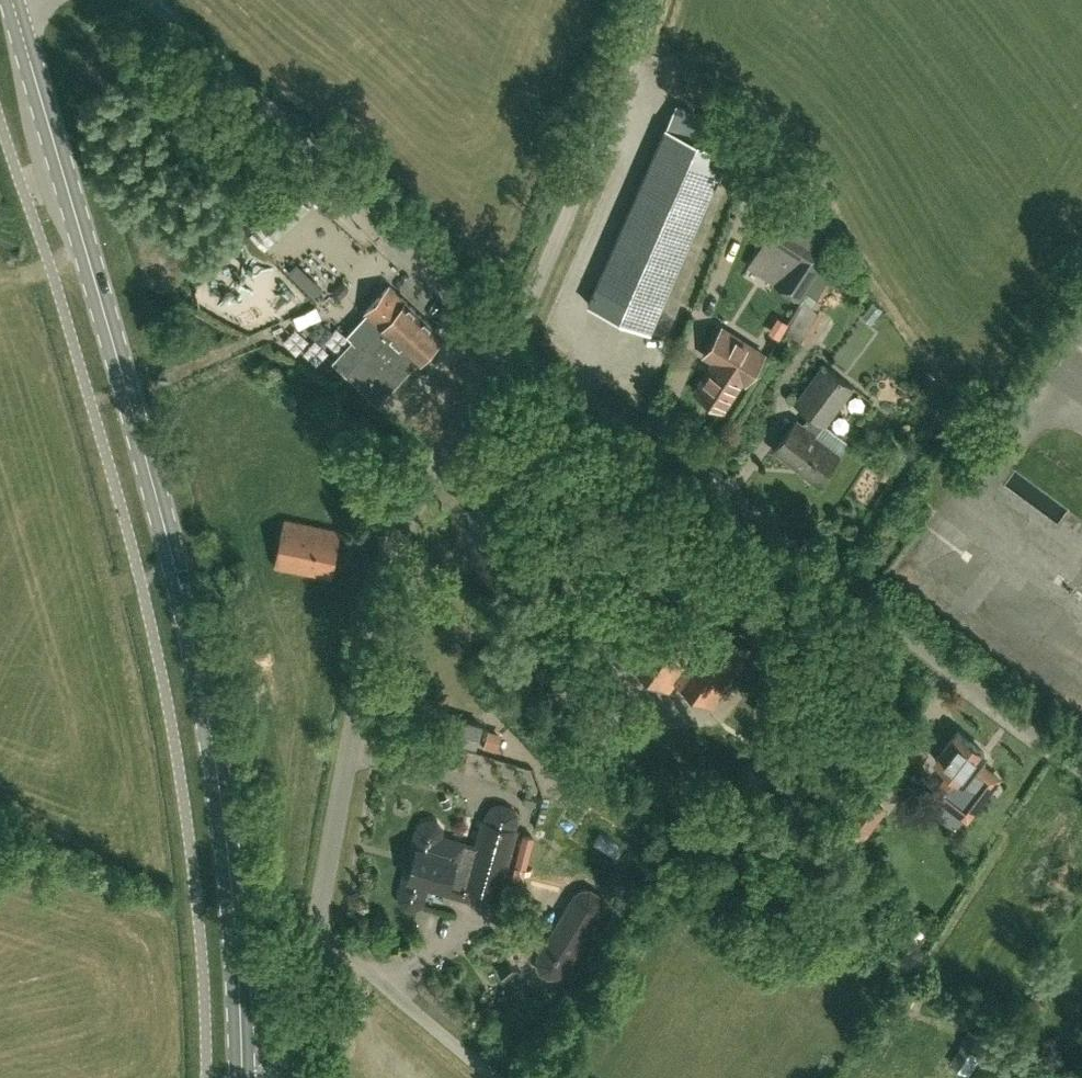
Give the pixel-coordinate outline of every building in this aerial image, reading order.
[(664,296),(737,131),(676,105),(604,269),(603,269),(588,303),(650,330),(665,296),(664,296)] [(280,239),(311,207),(290,186),(259,218),(280,239)] [(830,249),(814,239),(822,224),(787,202),(778,216),(764,238),(765,239),(747,264),(777,283),(799,297),(830,249)] [(364,342),(360,347),(351,339),(333,360),(346,372),(379,403),(417,361),(418,362),(440,337),(440,331),(389,284),(365,311),(380,325),(381,326),(381,327),(393,338),(387,344),(383,341),(376,348),(370,343),(368,345),(364,342)] [(825,343),(838,316),(823,309),(810,335),(825,343)] [(705,354),(715,360),(695,391),(724,409),(742,381),(745,383),(764,354),(722,327),(705,354)] [(853,362),(876,347),(867,333),(844,347),(853,362)] [(824,424),(853,386),(824,364),(795,403),(810,414),(802,425),(796,420),(775,448),(803,470),(802,471),(818,483),(840,453),(815,434),(823,424),(824,424)] [(1068,583),(1081,564),(1081,523),(1071,514),(1056,534),(1043,532),(1017,544),(1009,598),(1007,599),(1005,615),(988,613),(987,620),(1003,622),(1001,637),(992,636),(994,622),(977,630),(1069,700),(1069,699),(1081,709),(1081,594),(1068,583)] [(331,577),(341,530),(285,518),(275,565),(331,577)] [(712,705),(752,648),(714,622),(704,636),(667,610),(629,663),(667,690),(674,680),(712,705)] [(476,744),(482,724),(454,717),(449,737),(476,744)] [(1002,777),(980,759),(985,752),(958,732),(936,760),(947,768),(939,779),(943,783),(935,794),(948,804),(947,806),(968,823),(1002,777)] [(928,768),(932,746),(906,741),(901,762),(928,768)] [(863,840),(888,808),(865,791),(841,823),(863,840)] [(465,883),(464,887),(498,896),(516,831),(515,830),(517,822),(517,813),(510,807),(501,804),(492,805),(487,813),(484,822),(482,821),(474,853),(464,850),(465,843),(441,836),(441,835),(441,827),(436,821),(429,819),(421,822),(417,829),(410,856),(414,857),(412,866),(408,864),(400,892),(400,900),(405,906),(412,908),(420,905),(423,898),(428,881),(447,887),(449,879),(465,883)] [(567,969),(602,912),(604,902),(600,892),(591,887),(580,888),(573,894),(538,951),(535,962),(539,972),(548,977),(559,976),(567,969)]
